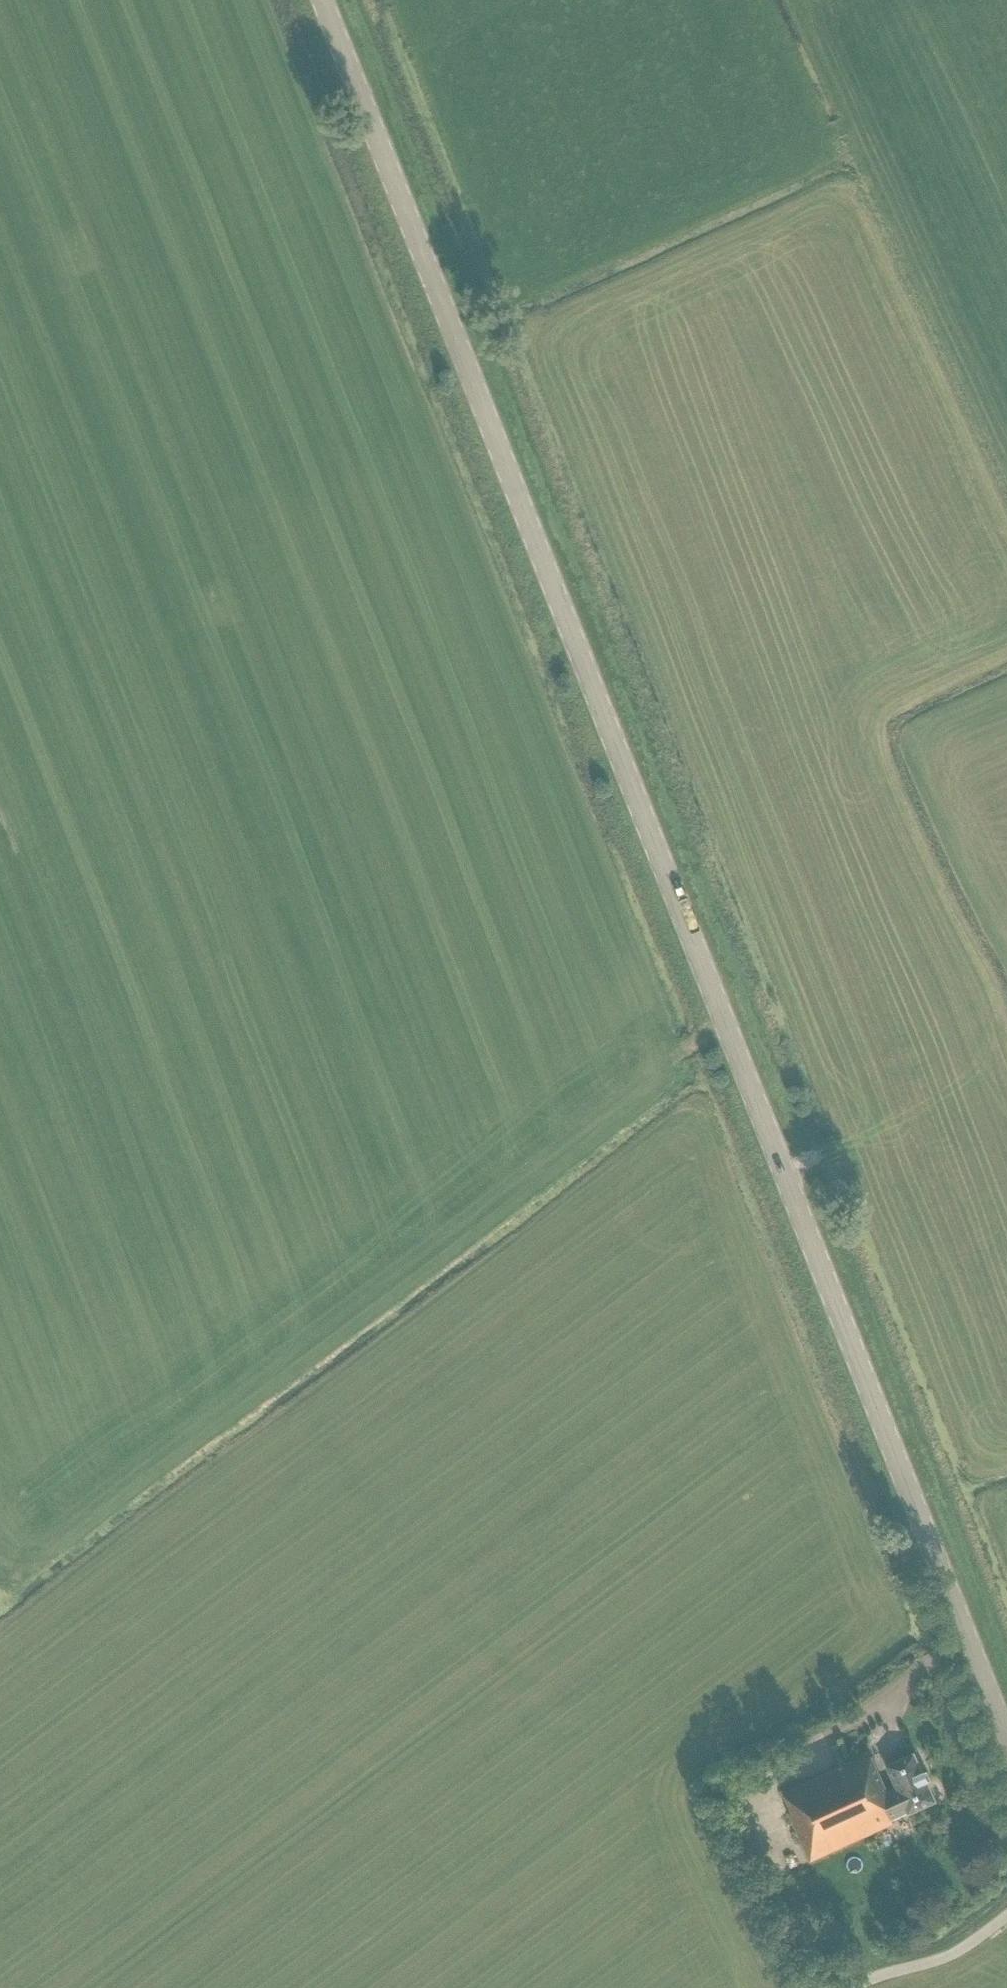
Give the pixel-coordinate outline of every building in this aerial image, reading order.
[(695,1032),(689,1015),(679,1019),(685,1035),(695,1032)] [(908,1812),(909,1814),(936,1802),(927,1783),(928,1782),(924,1773),(923,1774),(914,1754),(887,1767),(896,1788),(887,1792),(869,1752),(849,1761),(850,1763),(783,1794),(792,1812),(788,1814),(811,1863),(893,1825),(891,1821),(908,1812)]
